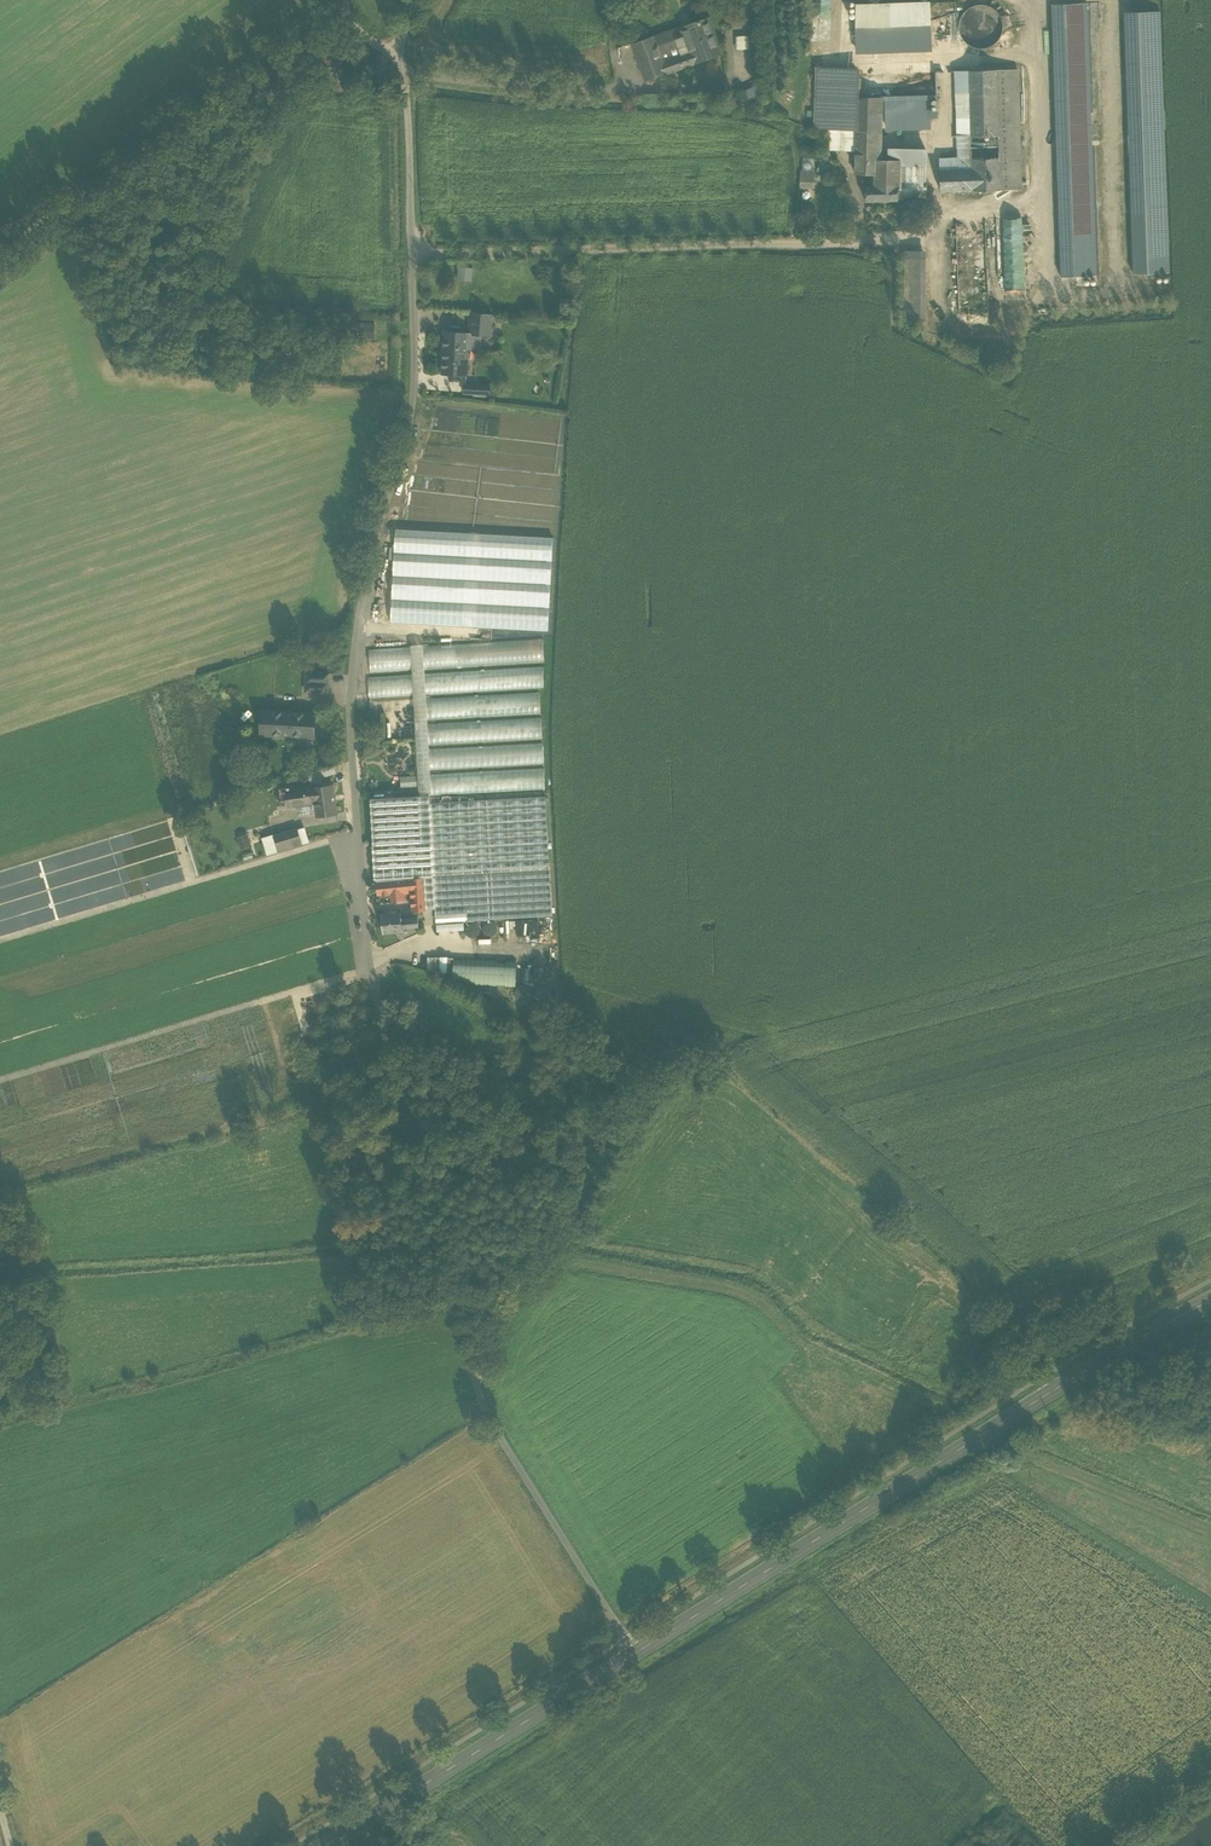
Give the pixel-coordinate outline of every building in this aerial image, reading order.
[(971,36),(968,39),(983,52),(1000,32),(994,27),(1001,18),(978,0),(976,0),(957,24),(971,36)] [(929,2),(856,5),(857,51),(932,50),(929,2)] [(1087,3),(1051,4),(1061,276),(1096,275),(1087,3)] [(1160,11),(1124,12),(1133,274),(1169,273),(1160,11)] [(682,27),(681,28),(691,53),(681,56),(685,66),(721,53),(708,18),(682,27)] [(681,26),(653,36),(667,73),(685,66),(681,56),(691,53),(681,28),(682,27),(681,26)] [(748,48),(748,34),(735,35),(736,48),(748,48)] [(653,36),(631,44),(645,81),(667,73),(653,36)] [(846,69),(817,69),(816,128),(827,128),(856,130),(858,74),(846,69)] [(998,69),(955,71),(956,94),(968,94),(971,168),(941,170),(940,170),(940,171),(940,185),(940,190),(940,191),(941,191),(972,190),(972,191),(1002,190),(998,69)] [(1017,69),(998,69),(1002,190),(1021,189),(1017,69)] [(936,71),(858,74),(856,130),(855,151),(855,160),(869,161),(869,164),(876,163),(876,160),(880,160),(882,97),(887,97),(930,96),(937,96),(936,71)] [(741,101),(760,100),(759,87),(740,88),(741,101)] [(930,96),(887,97),(886,126),(929,125),(930,96)] [(856,130),(827,128),(826,150),(855,151),(856,130)] [(927,152),(910,152),(910,151),(890,151),(889,160),(890,160),(890,164),(900,165),(927,165),(927,152)] [(802,156),(801,181),(814,181),(814,156),(802,156)] [(880,160),(876,160),(876,163),(869,164),(869,161),(855,160),(855,173),(875,174),(875,187),(866,187),(865,201),(898,200),(899,199),(899,187),(900,165),(890,164),(890,160),(889,160),(880,160)] [(927,165),(900,165),(899,187),(927,186),(927,165)] [(927,186),(899,187),(899,199),(927,198),(927,186)] [(1005,297),(1025,297),(1022,216),(1003,217),(1005,297)] [(926,257),(904,256),(904,317),(925,317),(926,257)] [(472,280),(473,266),(458,265),(457,279),(472,280)] [(492,315),(471,313),(469,333),(469,349),(480,349),(480,335),(490,336),(492,315)] [(469,333),(444,331),(442,374),(467,375),(469,349),(469,333)] [(490,385),(464,384),(464,393),(490,395),(490,385)] [(515,425),(516,411),(457,406),(456,415),(450,415),(451,406),(437,405),(435,429),(451,431),(451,432),(519,438),(520,426),(515,425)] [(474,473),(473,480),(507,483),(508,479),(517,480),(517,473),(518,469),(511,468),(512,467),(494,465),(495,453),(487,452),(486,464),(477,463),(478,453),(475,452),(473,467),(466,466),(465,472),(474,473)] [(548,547),(393,535),(386,622),(542,634),(548,547)] [(410,644),(421,642),(419,629),(408,631),(410,644)] [(368,652),(369,672),(543,662),(542,641),(368,652)] [(512,670),(367,678),(369,698),(514,690),(512,670)] [(539,694),(427,700),(428,720),(540,714),(539,694)] [(315,713),(262,710),(261,733),(314,736),(315,713)] [(540,718),(428,725),(429,745),(541,739),(540,718)] [(541,744),(429,750),(430,771),(543,765),(541,744)] [(334,765),(320,770),(323,777),(336,773),(334,765)] [(543,769),(431,775),(432,795),(544,789),(543,769)] [(332,784),(290,790),(293,805),(315,802),(317,816),(337,814),(332,784)] [(290,786),(279,788),(282,807),(293,805),(290,790),(290,786)] [(429,794),(370,798),(375,880),(377,880),(378,881),(402,878),(403,878),(411,878),(424,877),(426,908),(436,908),(434,875),(430,802),(429,794)] [(546,796),(430,802),(434,875),(550,869),(546,796)] [(298,830),(274,837),(278,851),(302,844),(298,830)] [(237,835),(241,848),(251,845),(247,832),(237,835)] [(550,869),(434,875),(436,908),(436,922),(552,915),(550,869)] [(424,877),(411,878),(413,909),(426,908),(424,877)] [(402,878),(378,881),(380,903),(388,902),(387,893),(404,892),(402,878)] [(401,912),(382,913),(383,933),(403,931),(402,928),(419,926),(418,917),(401,918),(401,912)] [(554,939),(552,918),(489,922),(491,943),(554,939)] [(427,955),(427,970),(447,970),(447,956),(427,955)] [(455,959),(454,982),(516,984),(517,961),(455,959)] [(543,984),(516,984),(515,1000),(543,1001),(543,984)]
